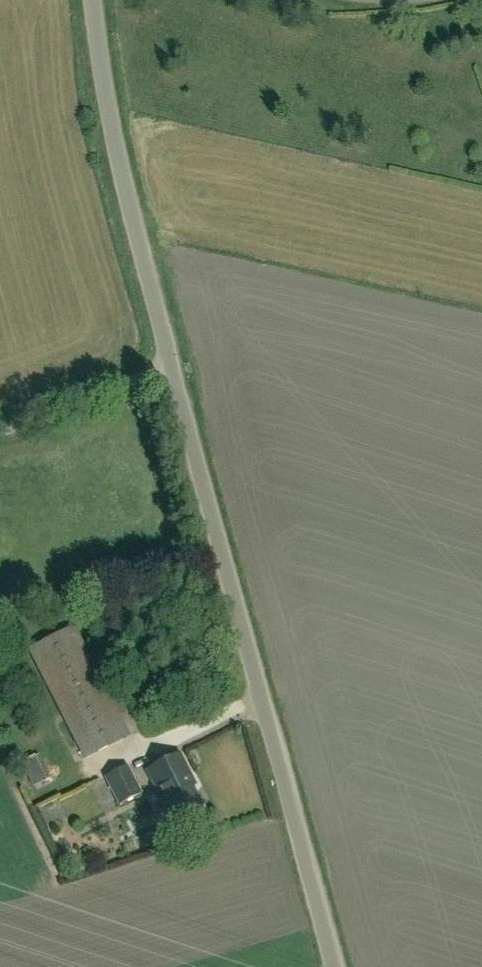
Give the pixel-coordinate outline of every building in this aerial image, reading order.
[(72,625),(30,647),(86,757),(129,735),(72,625)] [(192,779),(180,756),(147,772),(165,807),(169,805),(176,820),(202,807),(188,781),(192,779)] [(41,764),(27,767),(31,784),(45,781),(41,764)] [(126,766),(105,777),(120,805),(141,795),(126,766)]
